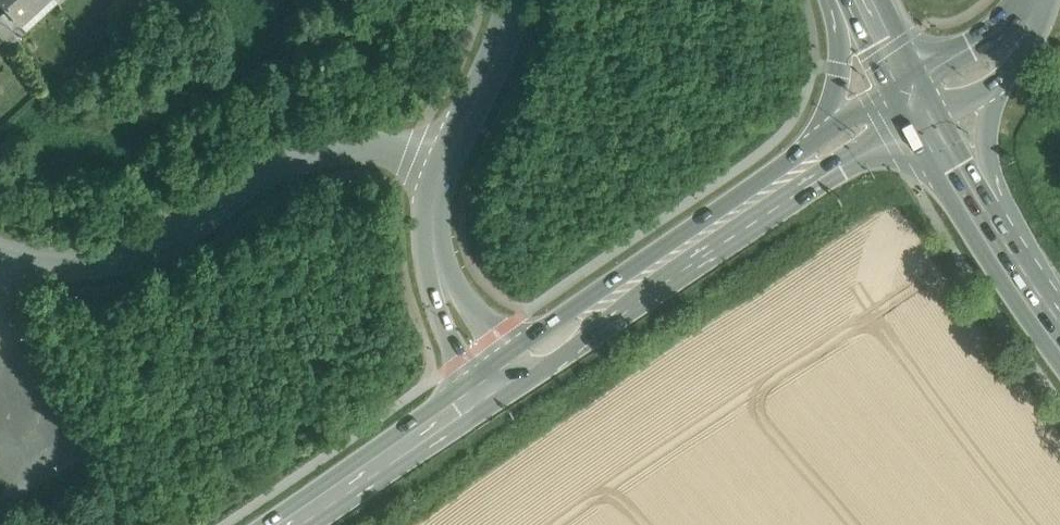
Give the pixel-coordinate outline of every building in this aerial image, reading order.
[(7,10),(18,22),(42,0),(0,0),(0,2),(7,10)] [(0,14),(0,33),(8,44),(25,30),(18,22),(7,10),(0,14)]
